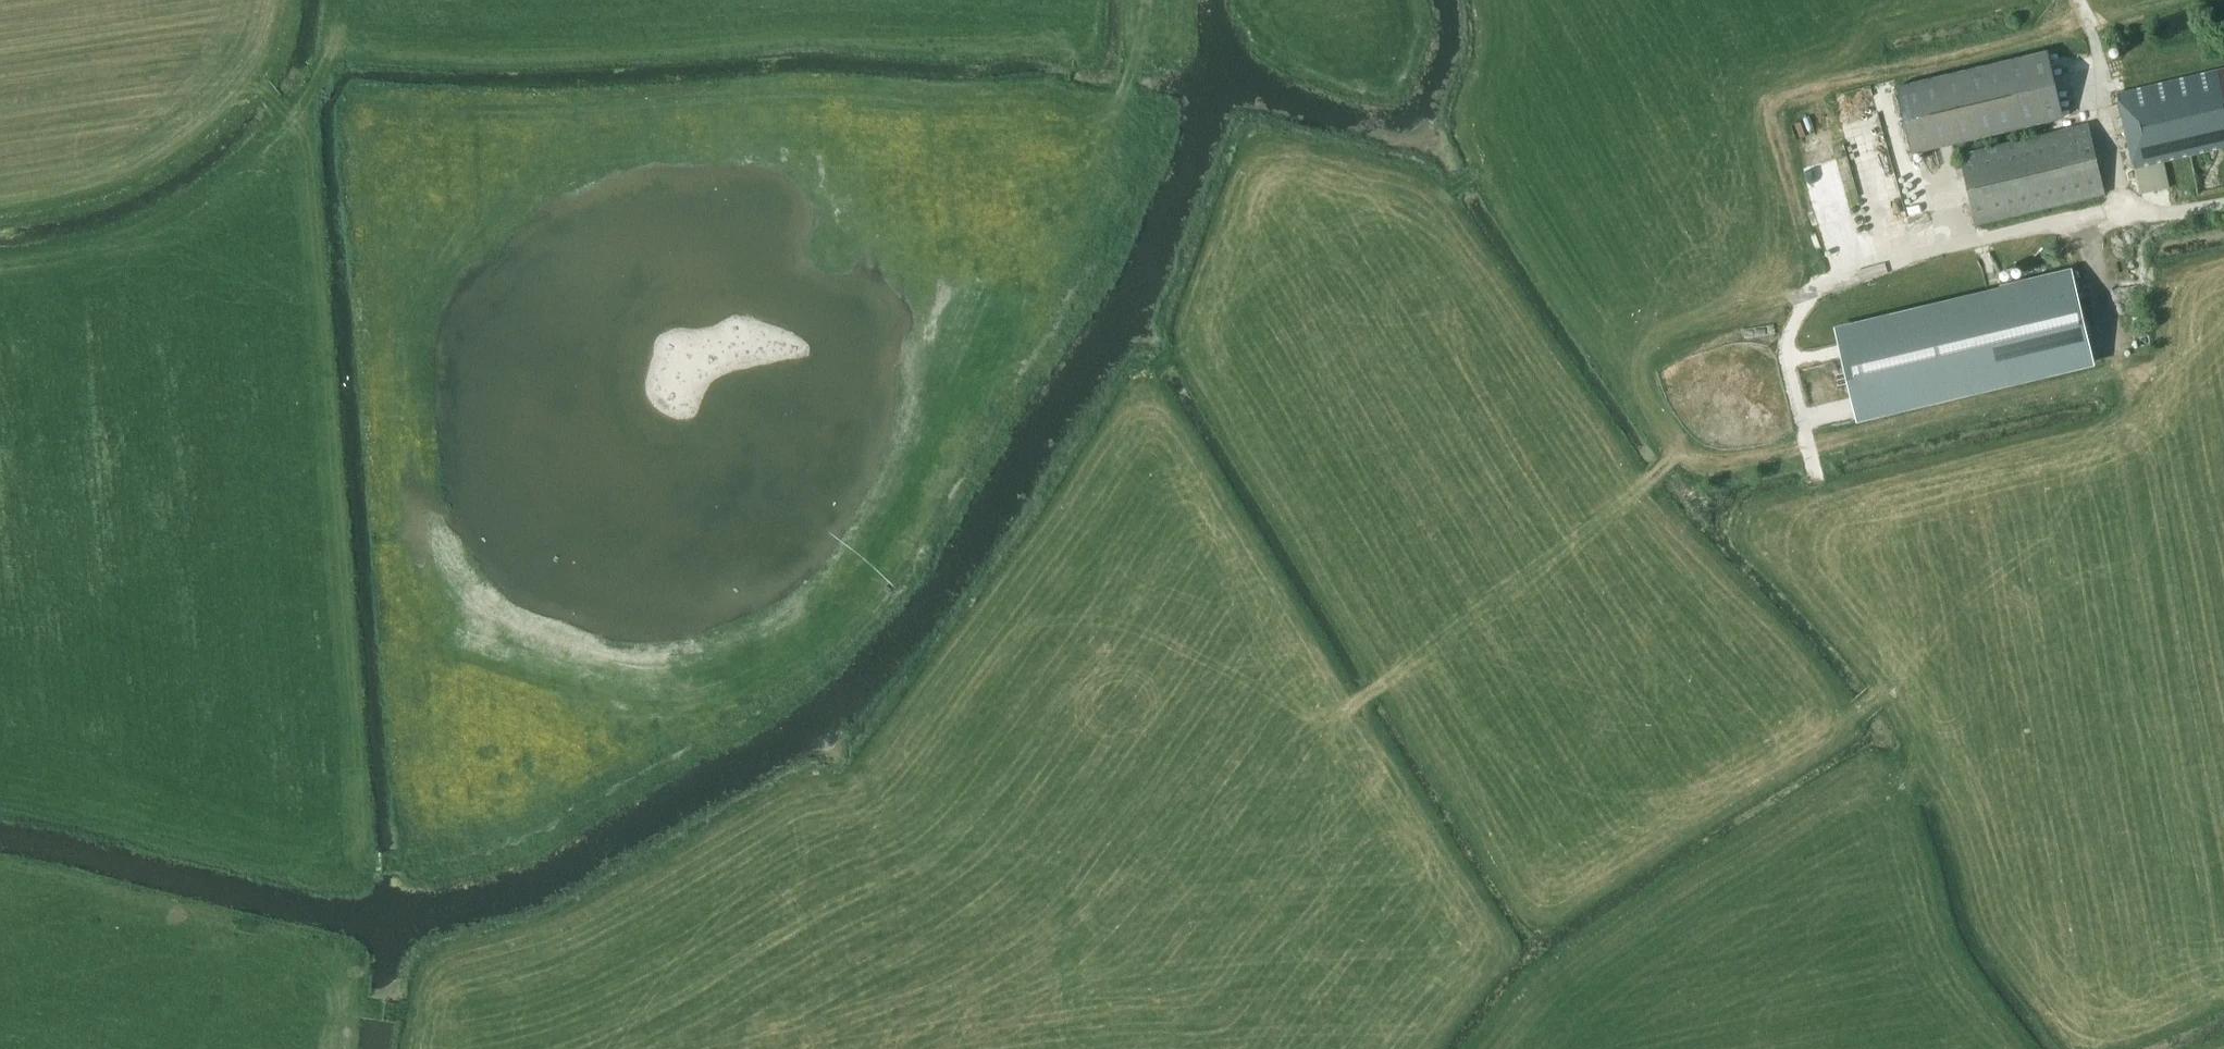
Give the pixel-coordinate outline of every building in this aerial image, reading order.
[(2113,7),(2123,9),(2132,8),(2141,5),(2148,0),(2103,0),(2104,1),(2113,7)] [(2061,118),(2046,52),(1897,86),(1912,153),(2061,118)] [(2136,168),(2141,194),(2170,187),(2164,162),(2223,148),(2223,70),(2118,94),(2136,168)] [(1844,119),(1881,110),(1874,84),(1838,93),(1844,119)] [(1959,154),(1975,224),(2106,194),(2090,124),(1959,154)] [(2004,293),(1837,333),(1858,421),(2094,364),(2072,271),(2003,288),(2004,293)]
